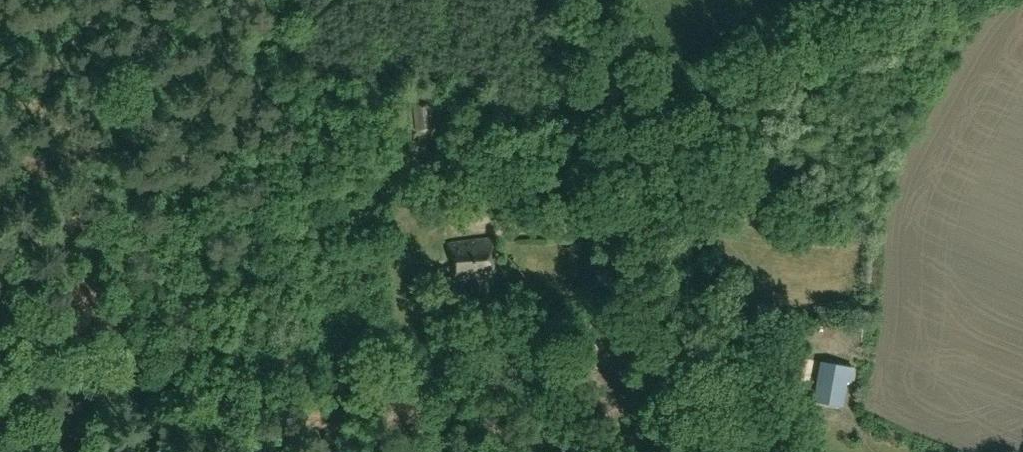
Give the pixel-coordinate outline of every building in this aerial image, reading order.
[(415,130),(435,128),(433,101),(412,102),(415,130)] [(452,279),(495,276),(492,237),(449,240),(452,279)] [(847,381),(852,382),(854,368),(849,367),(850,365),(820,360),(816,387),(817,387),(815,399),(843,404),(847,381)]
